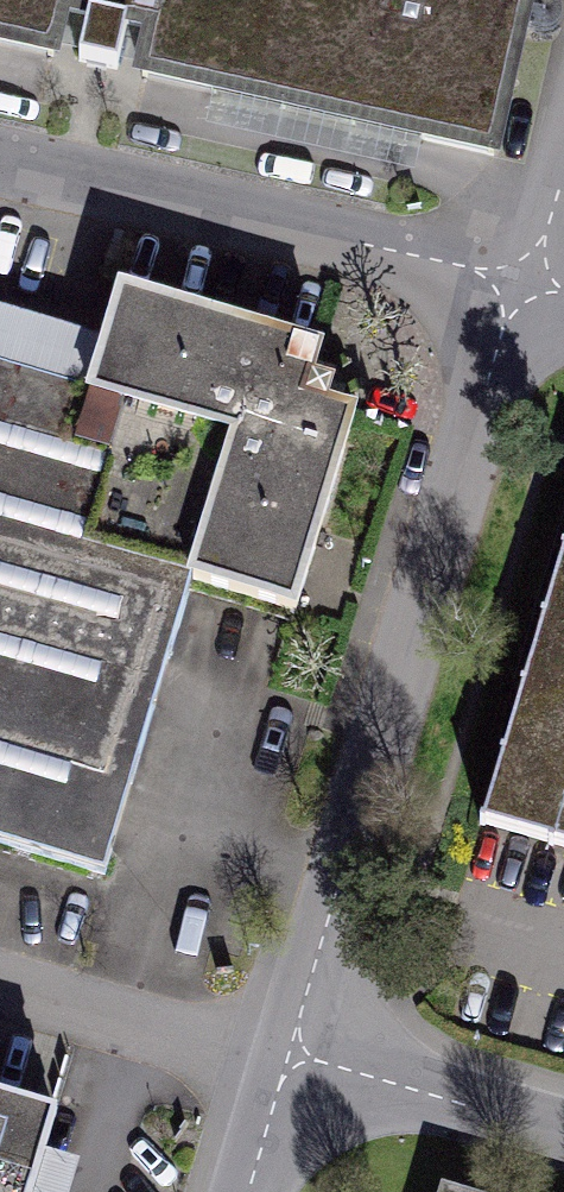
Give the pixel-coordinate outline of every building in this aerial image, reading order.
[(532,0),(0,0),(0,49),(495,161),(532,0)] [(0,362),(0,846),(105,877),(191,590),(293,621),(371,361),(119,286),(88,388),(0,362)] [(472,824),(563,851),(563,517),(472,824)] [(0,1103),(0,1191),(33,1191),(55,1120),(0,1103)]
